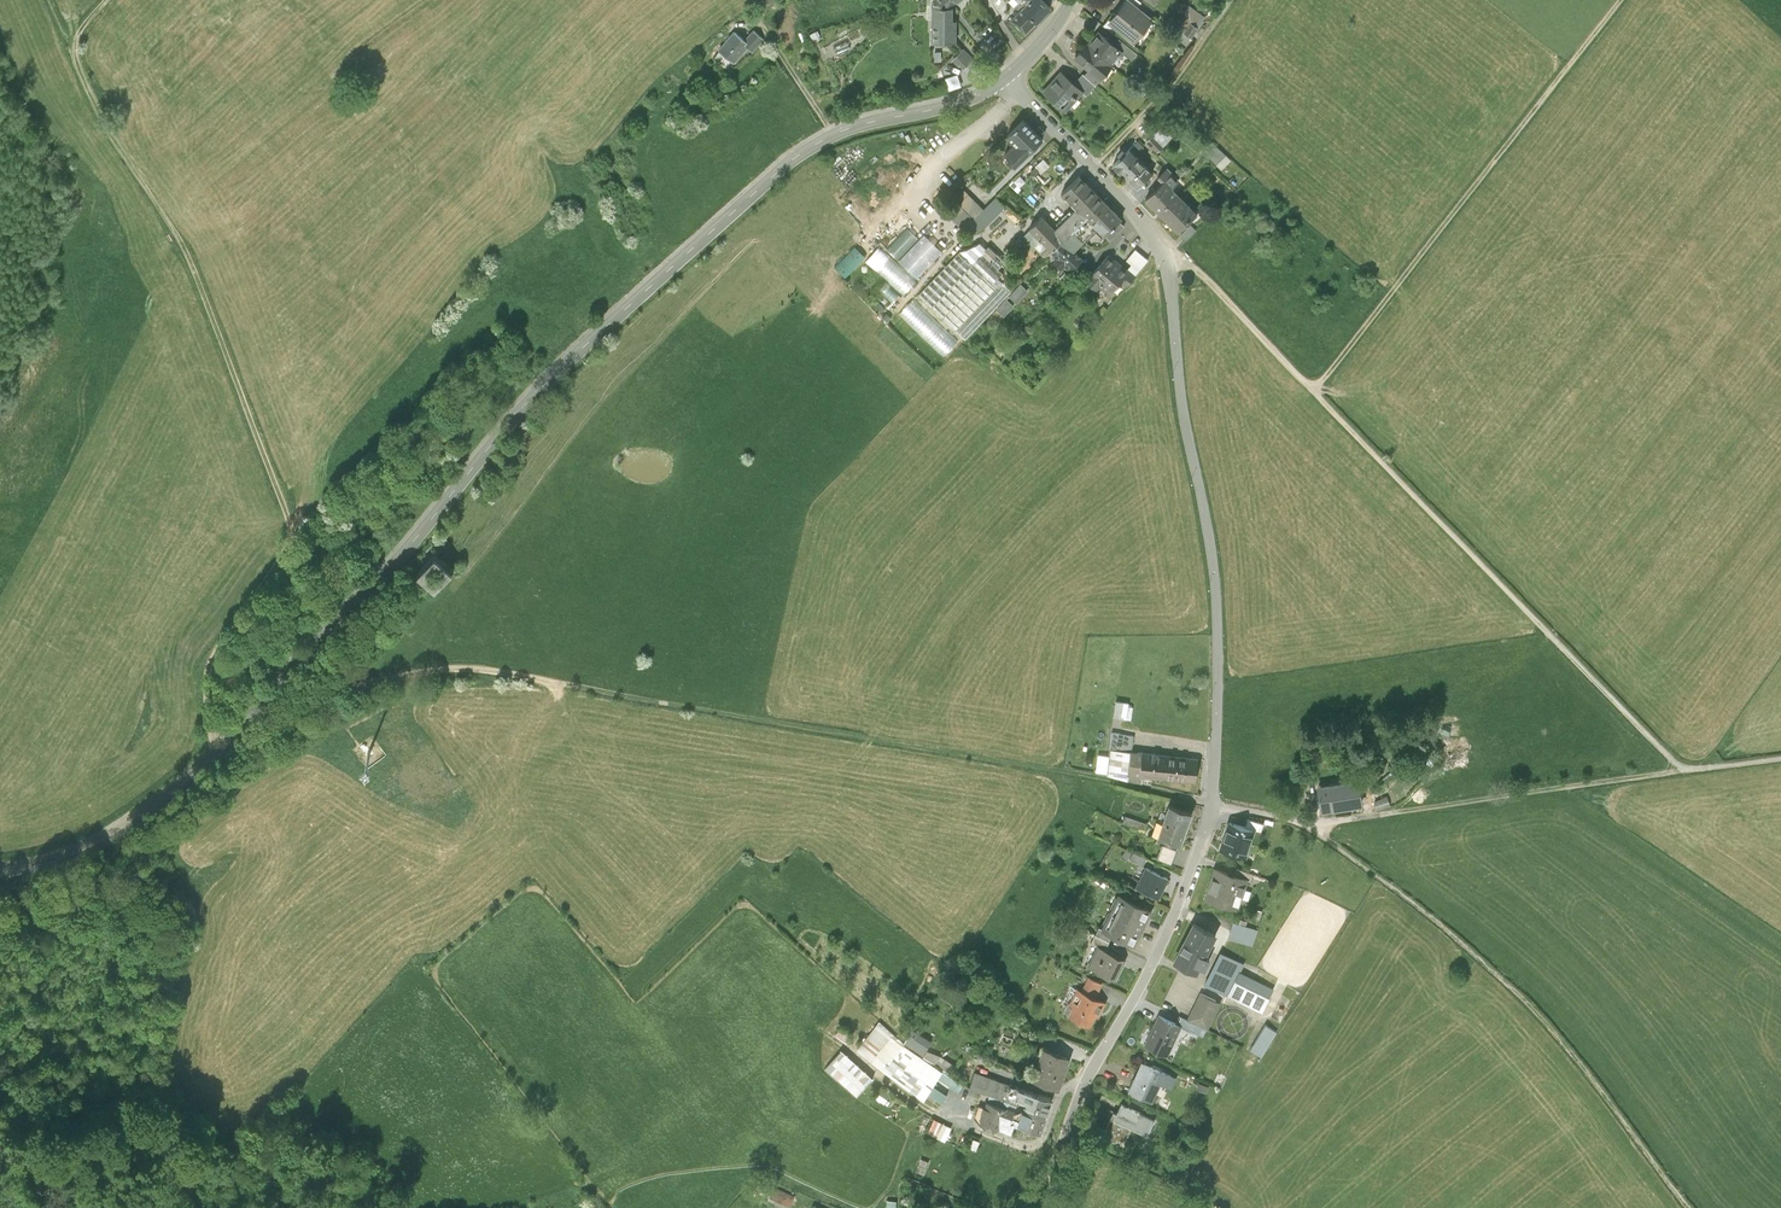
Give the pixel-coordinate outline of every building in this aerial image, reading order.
[(1041,0),(1031,0),(1024,7),(1012,19),(1026,33),(1050,8),(1041,0)] [(1128,0),(1127,0),(1108,24),(1133,44),(1152,19),(1140,9),(1128,0)] [(1140,9),(1144,5),(1138,0),(1128,0),(1140,9)] [(1204,16),(1189,6),(1176,25),(1185,31),(1184,33),(1191,38),(1198,28),(1197,28),(1204,16)] [(951,21),(951,7),(933,7),(933,42),(956,42),(956,21),(951,21)] [(746,39),(733,30),(719,50),(735,62),(747,46),(753,50),(762,37),(752,30),(746,39)] [(1099,31),(1085,46),(1108,67),(1122,51),(1113,44),(1099,31)] [(1118,38),(1113,44),(1122,51),(1127,46),(1118,38)] [(1111,69),(1108,67),(1085,46),(1075,58),(1088,70),(1100,81),(1111,69)] [(973,59),(964,48),(952,59),(962,69),(973,59)] [(1088,70),(1084,75),(1096,86),(1100,81),(1088,70)] [(1074,83),(1061,71),(1044,92),(1066,111),(1082,93),(1083,91),(1074,83)] [(1086,97),(1096,86),(1084,75),(1082,73),(1074,83),(1083,91),(1082,93),(1086,97)] [(1007,161),(1013,167),(1042,139),(1023,120),(1008,134),(1021,147),(1007,161)] [(1159,130),(1147,142),(1157,152),(1169,140),(1159,130)] [(1152,173),(1136,156),(1144,148),(1137,141),(1113,165),(1136,188),(1152,173)] [(1196,154),(1202,159),(1207,154),(1222,168),(1230,160),(1212,143),(1208,148),(1205,145),(1196,154)] [(1039,172),(1035,168),(1031,172),(1035,176),(1039,172)] [(1158,177),(1163,182),(1164,181),(1172,189),(1180,181),(1167,168),(1158,177)] [(1062,192),(1077,207),(1085,216),(1103,199),(1079,175),(1062,192)] [(1146,199),(1159,213),(1178,195),(1172,189),(1164,181),(1163,182),(1146,199)] [(1005,207),(996,198),(983,210),(964,190),(954,199),(957,202),(947,212),(971,237),(981,228),(982,229),(1005,207)] [(1197,215),(1178,195),(1159,213),(1178,233),(1197,215)] [(1103,199),(1085,216),(1096,227),(1104,235),(1119,220),(1121,218),(1103,199)] [(1077,207),(1054,229),(1056,245),(1085,216),(1077,207)] [(1051,250),(1056,245),(1054,229),(1041,216),(1029,228),(1051,250)] [(1085,216),(1056,245),(1063,253),(1070,246),(1073,250),(1096,227),(1085,216)] [(1124,224),(1119,220),(1104,235),(1108,239),(1124,224)] [(1181,235),(1186,239),(1196,230),(1191,225),(1181,235)] [(917,278),(941,252),(924,235),(899,261),(917,278)] [(1022,248),(1015,241),(1002,253),(1009,260),(1022,248)] [(849,274),(870,255),(858,243),(838,262),(849,274)] [(971,248),(960,252),(973,264),(987,250),(980,243),(971,248)] [(1082,259),(1073,250),(1070,246),(1063,253),(1056,245),(1051,250),(1058,257),(1054,261),(1060,267),(1061,266),(1064,263),(1070,270),(1078,263),(1082,259)] [(989,247),(987,250),(973,264),(992,283),(1002,274),(997,269),(1004,261),(989,247)] [(1137,247),(1130,259),(1135,263),(1132,268),(1141,274),(1152,256),(1137,247)] [(973,264),(960,252),(919,294),(956,329),(996,287),(992,283),(973,264)] [(1126,287),(1134,277),(1110,256),(1086,282),(1096,290),(1099,286),(1109,295),(1120,282),(1126,287)] [(916,280),(890,257),(878,270),(903,294),(916,280)] [(1078,263),(1070,270),(1064,263),(1061,266),(1072,277),(1081,267),(1078,263)] [(1028,291),(1021,285),(1009,297),(1016,304),(1028,291)] [(965,339),(1009,294),(1001,286),(957,331),(965,339)] [(1006,299),(996,310),(1004,317),(1014,306),(1006,299)] [(957,342),(913,300),(900,314),(944,355),(957,342)] [(1009,342),(995,356),(999,360),(1013,345),(1009,342)] [(435,552),(416,571),(435,590),(454,570),(435,552)] [(1116,701),(1113,716),(1126,718),(1128,703),(1116,701)] [(1107,773),(1129,779),(1132,750),(1133,736),(1112,733),(1109,755),(1107,773)] [(1129,779),(1142,782),(1143,774),(1140,774),(1143,751),(1132,750),(1129,779)] [(1198,758),(1143,751),(1140,774),(1143,774),(1195,780),(1198,758)] [(1096,772),(1107,773),(1109,755),(1098,754),(1096,772)] [(1397,758),(1388,767),(1393,773),(1403,763),(1397,758)] [(1336,784),(1337,793),(1339,808),(1361,805),(1357,781),(1336,784)] [(1321,810),(1339,808),(1337,793),(1332,794),(1333,798),(1320,800),(1321,810)] [(1387,795),(1374,800),(1378,809),(1390,804),(1387,795)] [(1170,805),(1164,820),(1186,828),(1191,812),(1170,805)] [(1180,844),(1186,828),(1164,820),(1159,836),(1180,844)] [(1247,828),(1253,830),(1260,832),(1263,824),(1250,820),(1247,828)] [(1244,857),(1253,830),(1247,828),(1230,822),(1221,849),(1244,857)] [(1176,849),(1162,844),(1158,858),(1172,862),(1176,849)] [(1133,852),(1130,859),(1143,866),(1146,859),(1133,852)] [(1167,878),(1146,867),(1136,886),(1157,897),(1167,878)] [(1247,880),(1250,882),(1253,874),(1236,868),(1233,876),(1247,880)] [(1237,910),(1247,880),(1233,876),(1215,870),(1205,899),(1237,910)] [(1134,945),(1150,911),(1119,895),(1102,929),(1112,934),(1134,945)] [(1234,922),(1246,925),(1247,921),(1236,917),(1234,922)] [(1234,922),(1233,921),(1228,937),(1253,945),(1258,929),(1246,925),(1234,922)] [(1193,923),(1185,940),(1207,951),(1215,934),(1193,923)] [(1098,927),(1095,933),(1109,940),(1112,934),(1102,929),(1098,927)] [(1104,949),(1109,940),(1095,933),(1090,942),(1098,946),(1104,949)] [(1204,956),(1207,951),(1185,940),(1174,960),(1196,971),(1199,965),(1204,967),(1208,958),(1204,956)] [(1104,949),(1098,946),(1088,965),(1115,979),(1125,959),(1104,949)] [(1205,982),(1228,994),(1240,971),(1243,964),(1221,952),(1205,982)] [(1274,989),(1240,971),(1228,994),(1262,1012),(1274,989)] [(1089,976),(1082,989),(1095,995),(1102,983),(1089,976)] [(1082,989),(1078,987),(1070,1002),(1073,1004),(1069,1013),(1089,1023),(1094,1013),(1098,1015),(1106,1001),(1095,995),(1082,989)] [(1201,992),(1188,1019),(1203,1026),(1208,1028),(1221,1002),(1201,992)] [(1167,1054),(1181,1025),(1177,1024),(1159,1015),(1145,1044),(1167,1054)] [(1181,1015),(1177,1024),(1181,1025),(1199,1034),(1203,1026),(1188,1019),(1181,1015)] [(856,1048),(924,1097),(938,1074),(958,1086),(961,1080),(948,1072),(923,1056),(904,1044),(879,1019),(856,1048)] [(1267,1020),(1251,1046),(1264,1054),(1280,1029),(1267,1020)] [(913,1028),(905,1040),(923,1052),(931,1040),(913,1028)] [(1069,1056),(1043,1046),(1032,1077),(1058,1087),(1069,1056)] [(1261,1056),(1244,1046),(1227,1076),(1244,1086),(1261,1056)] [(826,1066),(857,1094),(872,1077),(842,1049),(826,1066)] [(927,1049),(923,1056),(948,1072),(954,1062),(940,1054),(927,1049)] [(1170,1076),(1141,1062),(1129,1088),(1150,1098),(1158,1081),(1166,1085),(1170,1076)] [(1009,1099),(1023,1104),(1045,1112),(1051,1096),(1010,1081),(1009,1083),(975,1071),(970,1086),(1009,1100),(1009,1099)] [(886,1085),(879,1094),(886,1100),(893,1091),(886,1085)] [(1168,1105),(1171,1099),(1165,1097),(1163,1103),(1168,1105)] [(1014,1120),(1017,1121),(1021,1111),(987,1099),(981,1117),(1011,1128),(1014,1120)] [(1023,1104),(1021,1111),(1017,1121),(1039,1129),(1045,1112),(1023,1104)] [(1154,1119),(1121,1104),(1116,1113),(1114,1117),(1131,1125),(1147,1133),(1154,1119)] [(1123,1143),(1131,1125),(1114,1117),(1116,1113),(1113,1111),(1103,1134),(1123,1143)] [(974,1147),(978,1138),(972,1135),(968,1144),(974,1147)] [(916,1171),(924,1173),(928,1160),(921,1157),(916,1171)] [(789,1205),(794,1195),(773,1184),(768,1195),(789,1205)]
